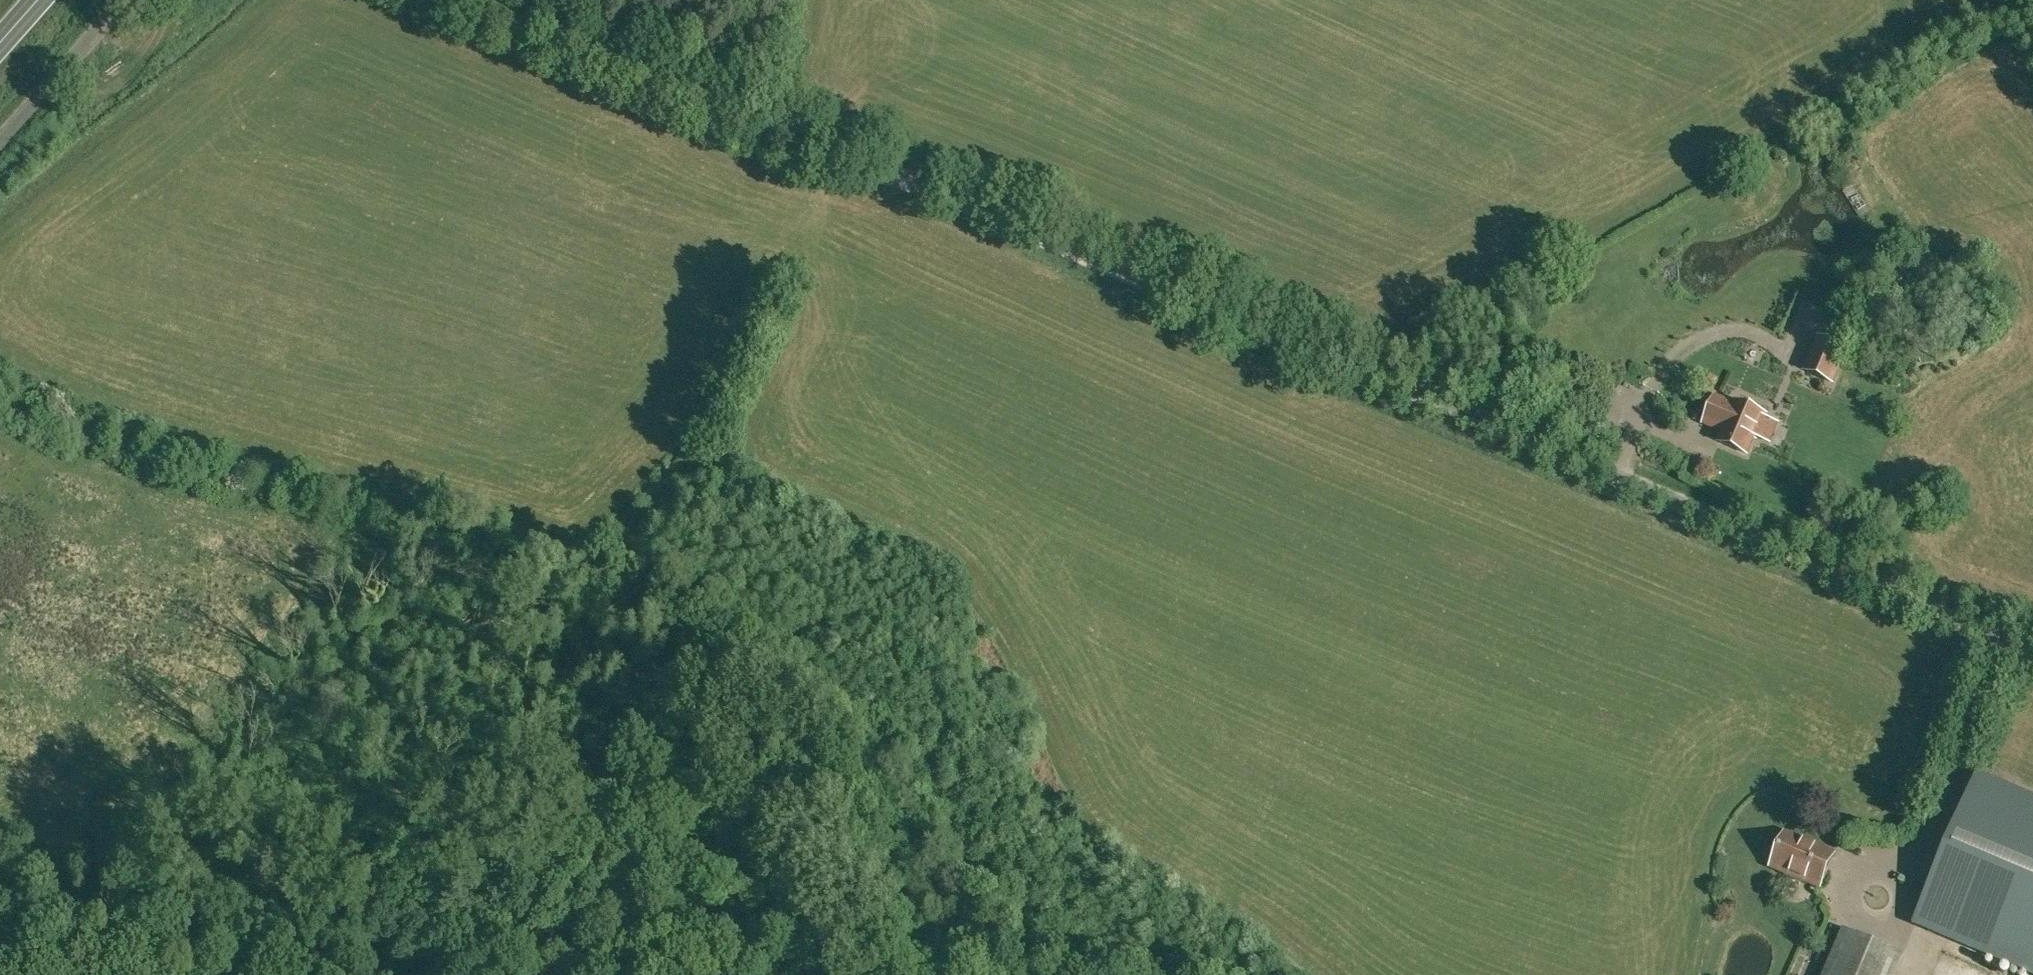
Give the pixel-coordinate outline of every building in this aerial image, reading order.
[(1831,382),(1845,349),(1820,338),(1806,371),(1831,382)] [(1735,406),(1715,397),(1704,422),(1717,428),(1718,426),(1725,429),(1719,442),(1745,453),(1752,437),(1755,438),(1765,414),(1736,402),(1735,406)] [(1978,776),(1972,791),(1971,791),(1967,800),(1915,923),(2032,973),(2032,799),(1978,776)] [(1825,851),(1785,834),(1771,866),(1820,887),(1828,868),(1819,864),(1825,851)] [(1902,956),(1842,932),(1824,974),(1894,974),(1902,956)]
